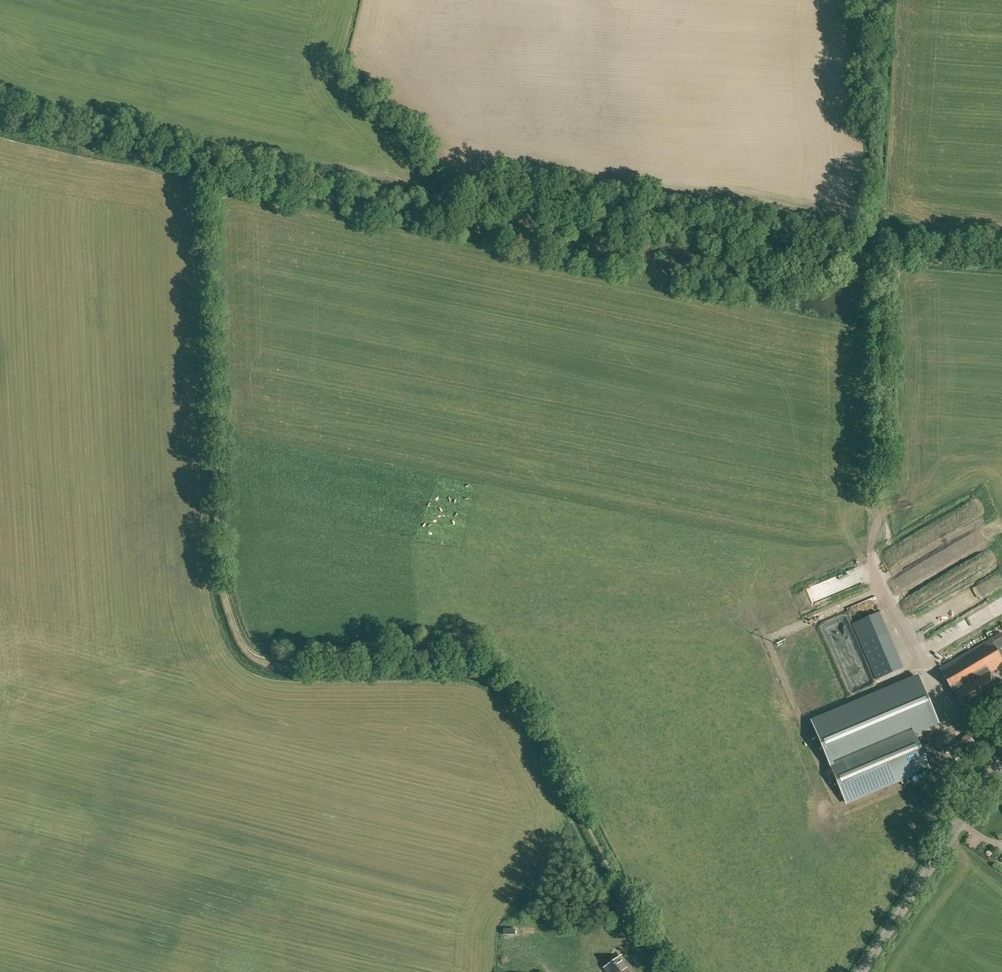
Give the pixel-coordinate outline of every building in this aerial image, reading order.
[(860,643),(876,679),(904,668),(888,631),(860,643)] [(991,672),(1001,666),(1001,632),(991,639),(939,669),(966,713),(1001,693),(1001,691),(991,672)] [(919,676),(813,722),(847,803),(929,768),(909,723),(934,713),(919,676)] [(962,759),(978,746),(968,733),(952,745),(962,759)] [(621,954),(603,967),(606,971),(634,971),(621,954)]
